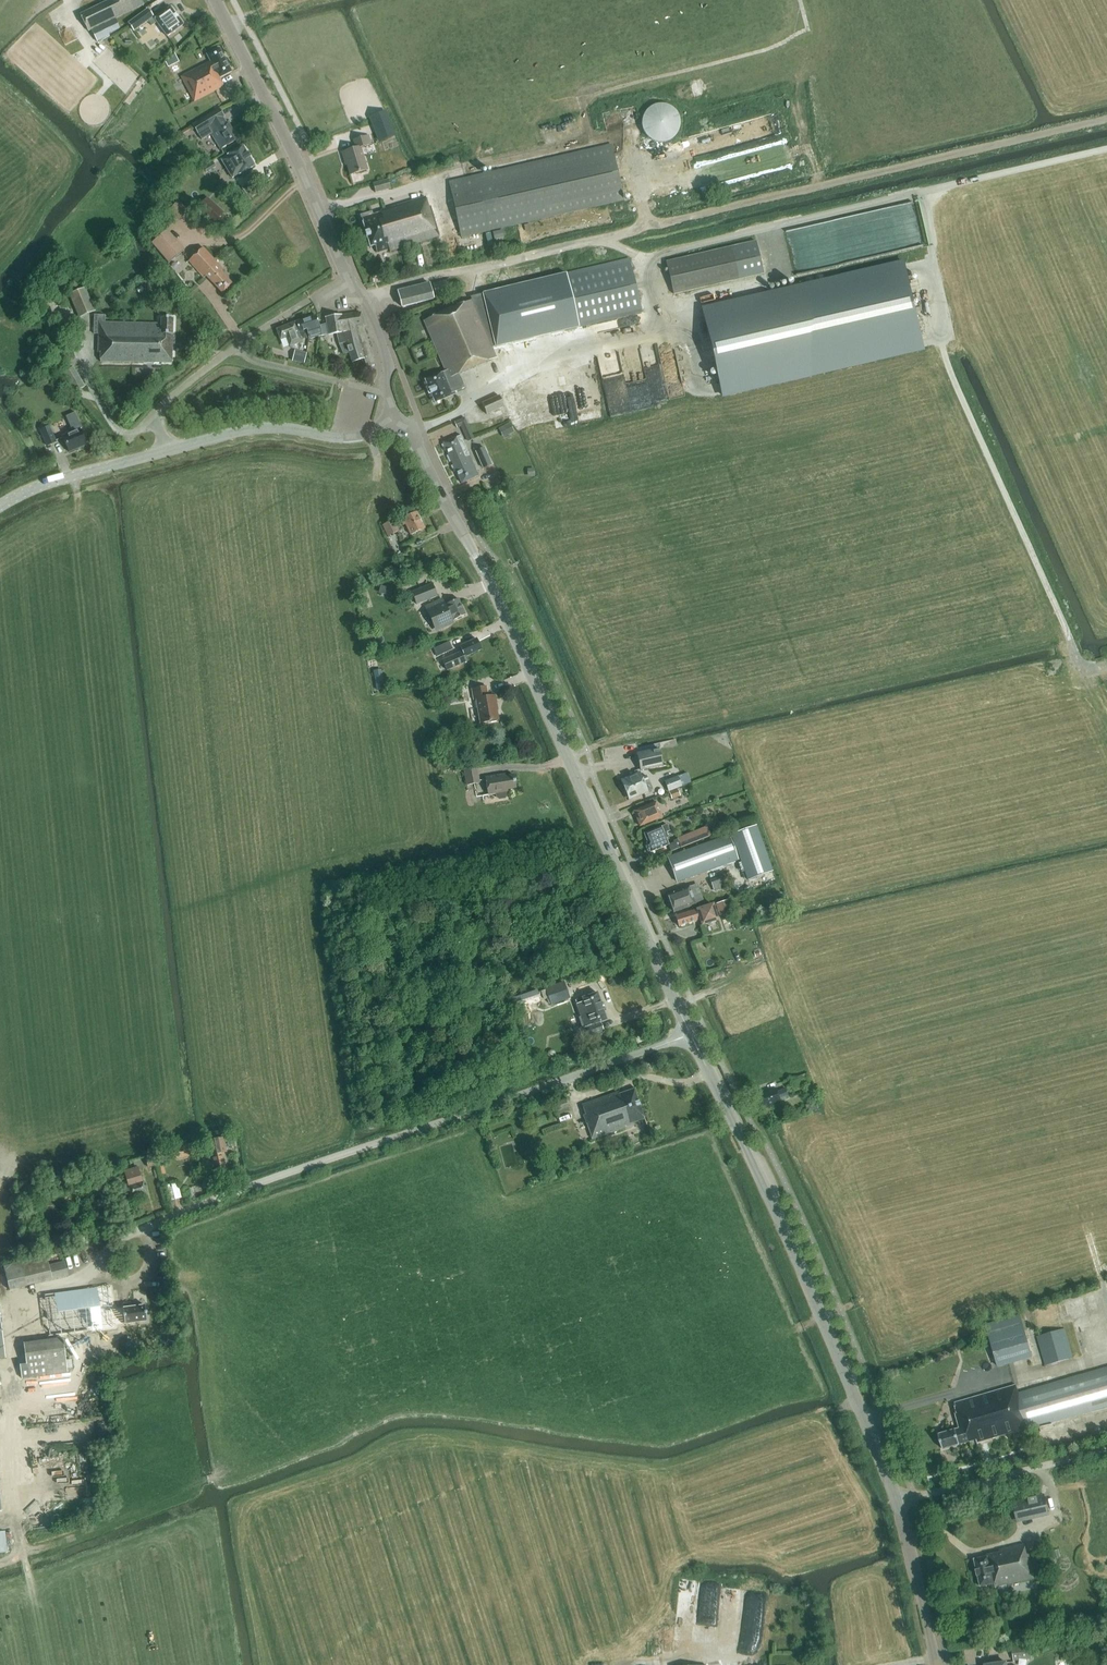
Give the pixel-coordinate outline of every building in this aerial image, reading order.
[(80,15),(88,32),(91,30),(115,19),(144,5),(141,0),(109,0),(109,1),(80,15)] [(134,31),(139,27),(148,21),(151,26),(156,22),(167,37),(183,25),(174,14),(175,11),(173,9),(171,9),(170,8),(154,19),(147,9),(134,19),(128,23),(134,31)] [(115,19),(91,30),(97,42),(109,36),(109,34),(120,29),(115,19)] [(207,55),(210,62),(181,77),(194,102),(223,86),(219,78),(231,72),(219,48),(207,55)] [(179,62),(175,54),(165,63),(168,67),(179,62)] [(646,137),(650,140),(652,141),(655,142),(659,143),(663,143),(666,142),(670,141),(673,139),(675,136),(677,134),(679,130),(680,126),(680,122),(679,118),(678,115),(677,113),(674,110),(672,108),(669,106),(665,105),(661,104),(658,104),(655,105),(651,107),(649,109),(646,111),(644,114),(643,117),(642,122),(641,126),(642,129),(644,133),(646,137)] [(228,123),(226,124),(223,118),(224,118),(219,109),(192,125),(202,140),(211,134),(220,150),(238,139),(228,123)] [(380,142),(394,136),(385,112),(371,117),(380,142)] [(360,148),(371,145),(368,136),(353,140),(356,149),(342,153),(345,162),(346,161),(350,175),(367,170),(360,148)] [(168,148),(165,142),(160,145),(163,151),(168,148)] [(611,145),(449,182),(461,238),(624,201),(611,145)] [(242,146),(227,155),(227,156),(221,160),(232,179),(239,175),(254,166),(249,158),(250,157),(247,154),(242,146)] [(669,194),(690,188),(688,179),(667,185),(669,194)] [(375,193),(391,189),(388,180),(373,184),(375,193)] [(250,181),(243,186),(250,195),(257,190),(250,181)] [(390,252),(440,237),(430,206),(428,207),(425,197),(380,211),(381,213),(372,215),(371,212),(360,216),(363,223),(362,223),(363,224),(365,233),(364,233),(366,238),(367,238),(369,246),(370,247),(370,248),(375,246),(377,253),(389,249),(390,252)] [(178,222),(190,210),(179,200),(168,212),(178,222)] [(223,213),(210,201),(207,204),(204,201),(197,209),(213,224),(223,213)] [(847,231),(846,231),(847,236),(849,236),(850,228),(858,229),(860,229),(863,240),(866,251),(872,252),(873,257),(867,259),(867,260),(921,248),(909,246),(926,242),(917,203),(833,222),(846,224),(847,231)] [(812,274),(803,229),(787,232),(795,277),(812,274)] [(184,251),(167,230),(151,243),(168,264),(184,251)] [(494,240),(504,238),(503,231),(493,233),(494,240)] [(666,261),(673,293),(763,273),(755,240),(666,261)] [(212,282),(223,294),(233,285),(222,273),(224,271),(203,248),(188,261),(204,278),(205,276),(212,282)] [(434,403),(435,403),(455,395),(454,393),(465,389),(459,373),(496,358),(490,343),(506,339),(508,344),(642,312),(629,259),(496,291),(497,295),(472,301),(472,300),(424,321),(445,371),(425,380),(425,381),(429,389),(428,389),(430,395),(431,394),(434,402),(434,403)] [(803,287),(702,310),(708,335),(716,368),(722,395),(823,372),(924,349),(914,306),(904,264),(803,287)] [(450,291),(447,280),(432,284),(435,295),(450,291)] [(401,307),(434,299),(429,283),(397,291),(401,307)] [(78,318),(94,311),(85,288),(69,295),(78,318)] [(339,345),(365,336),(362,327),(365,325),(361,313),(325,318),(326,324),(328,335),(336,334),(339,345)] [(171,363),(173,318),(161,318),(161,324),(104,323),(105,315),(94,315),(93,334),(98,334),(98,353),(100,353),(100,362),(171,363)] [(316,337),(328,335),(326,324),(319,326),(316,315),(296,322),(299,333),(307,331),(309,339),(316,337)] [(302,342),(294,322),(276,330),(280,340),(286,338),(289,347),(302,342)] [(375,366),(365,336),(339,345),(341,355),(349,353),(352,363),(363,359),(367,369),(375,366)] [(306,354),(294,351),(291,362),(304,365),(306,354)] [(600,368),(611,417),(632,412),(621,364),(600,368)] [(75,392),(84,387),(73,367),(63,372),(75,392)] [(507,412),(516,408),(508,391),(499,394),(507,412)] [(508,417),(504,407),(499,396),(481,404),(486,414),(489,413),(494,423),(508,417)] [(473,438),(464,418),(454,422),(457,428),(461,427),(467,442),(474,439),(473,438)] [(509,424),(505,426),(510,434),(514,432),(509,424)] [(47,446),(56,442),(49,426),(40,430),(47,446)] [(86,445),(79,429),(62,437),(69,452),(86,445)] [(461,484),(478,476),(460,436),(443,443),(461,484)] [(491,465),(483,448),(474,452),(482,469),(491,465)] [(410,535),(424,529),(416,512),(400,519),(403,526),(405,524),(410,535)] [(387,536),(398,531),(393,520),(382,526),(387,536)] [(410,576),(404,578),(406,586),(412,584),(410,576)] [(437,597),(431,583),(410,592),(415,605),(437,597)] [(381,587),(381,595),(393,596),(394,589),(381,587)] [(454,620),(465,615),(458,599),(446,604),(437,608),(445,624),(454,620)] [(370,609),(369,601),(360,603),(362,610),(370,609)] [(476,639),(460,646),(462,652),(441,661),(445,671),(455,667),(467,661),(465,657),(481,650),(476,639)] [(452,650),(448,642),(433,649),(436,657),(452,650)] [(376,691),(385,689),(382,669),(373,671),(376,691)] [(480,723),(498,720),(496,705),(497,705),(495,696),(488,697),(486,687),(472,689),(473,700),(476,699),(480,723)] [(641,771),(662,766),(658,749),(637,754),(641,771)] [(467,786),(479,783),(477,768),(464,771),(467,786)] [(643,783),(648,781),(646,775),(641,777),(639,773),(621,780),(629,800),(647,793),(643,783)] [(507,790),(516,788),(513,775),(505,777),(504,775),(485,778),(488,795),(507,792),(507,790)] [(668,792),(681,787),(677,777),(664,782),(668,792)] [(680,796),(677,789),(669,792),(671,799),(680,796)] [(655,802),(650,805),(633,811),(640,827),(662,818),(655,802)] [(668,838),(666,833),(669,831),(666,825),(644,834),(648,843),(647,844),(650,853),(668,845),(666,839),(668,838)] [(748,881),(772,872),(756,826),(731,835),(734,843),(732,844),(729,836),(668,858),(677,882),(738,860),(735,851),(737,851),(748,881)] [(668,845),(671,852),(702,839),(698,830),(677,839),(677,840),(673,841),(674,843),(668,845)] [(714,892),(729,886),(725,875),(710,881),(714,892)] [(695,904),(703,902),(697,884),(689,887),(667,895),(674,912),(695,905),(695,904)] [(719,916),(732,912),(728,900),(715,904),(719,916)] [(675,917),(679,927),(698,921),(698,920),(700,920),(702,925),(717,920),(712,905),(675,917)] [(563,984),(546,990),(551,1003),(568,997),(563,984)] [(516,1000),(518,1007),(540,999),(538,993),(516,1000)] [(580,1034),(582,1040),(603,1032),(600,1023),(606,1020),(603,1010),(601,1003),(601,1004),(597,993),(575,1001),(576,1005),(581,1018),(579,1018),(583,1029),(576,1031),(578,1035),(580,1034)] [(805,1075),(794,1079),(791,1080),(795,1092),(804,1089),(803,1085),(810,1082),(808,1074),(805,1075)] [(624,1126),(644,1119),(634,1089),(619,1094),(618,1092),(582,1105),(585,1115),(583,1115),(592,1139),(625,1128),(624,1126)] [(780,1100),(788,1096),(786,1089),(777,1092),(776,1089),(760,1095),(765,1109),(781,1103),(780,1100)] [(556,1111),(568,1107),(565,1100),(553,1104),(556,1111)] [(214,1170),(225,1168),(225,1167),(222,1153),(226,1152),(224,1138),(208,1141),(214,1170),(213,1170),(214,1170)] [(179,1158),(199,1154),(197,1144),(181,1147),(182,1151),(177,1151),(179,1158)] [(148,1167),(157,1165),(155,1158),(146,1160),(148,1167)] [(131,1198),(147,1193),(143,1181),(142,1179),(141,1177),(140,1177),(137,1168),(124,1171),(127,1181),(126,1181),(127,1186),(131,1198)] [(179,1184),(173,1186),(176,1200),(183,1198),(179,1184)] [(3,1266),(9,1291),(26,1287),(53,1281),(52,1280),(67,1276),(65,1265),(50,1269),(46,1255),(20,1262),(3,1266)] [(112,1326),(147,1321),(145,1306),(115,1310),(113,1296),(112,1296),(111,1286),(54,1294),(55,1305),(52,1305),(56,1336),(112,1329),(112,1326)] [(998,1367),(1031,1358),(1019,1316),(986,1326),(998,1367)] [(1045,1366),(1072,1359),(1064,1329),(1037,1337),(1045,1366)] [(28,1378),(68,1373),(63,1338),(23,1344),(28,1378)] [(1074,1378),(1053,1384),(1051,1376),(1016,1386),(954,1404),(957,1414),(955,1414),(959,1429),(938,1435),(942,1450),(976,1440),(976,1443),(1028,1428),(1084,1412),(1083,1412),(1106,1405),(1106,1368),(1074,1378)] [(1048,1516),(1043,1495),(1011,1502),(1013,1511),(1008,1512),(1009,1517),(1014,1516),(1016,1523),(1048,1516)] [(994,1587),(1034,1578),(1028,1554),(1026,1555),(1024,1545),(998,1551),(999,1555),(988,1557),(988,1556),(974,1560),(976,1570),(976,1571),(977,1577),(978,1576),(980,1587),(994,1584),(994,1587)] [(1013,1659),(1031,1657),(1030,1646),(1012,1648),(1013,1659)]
